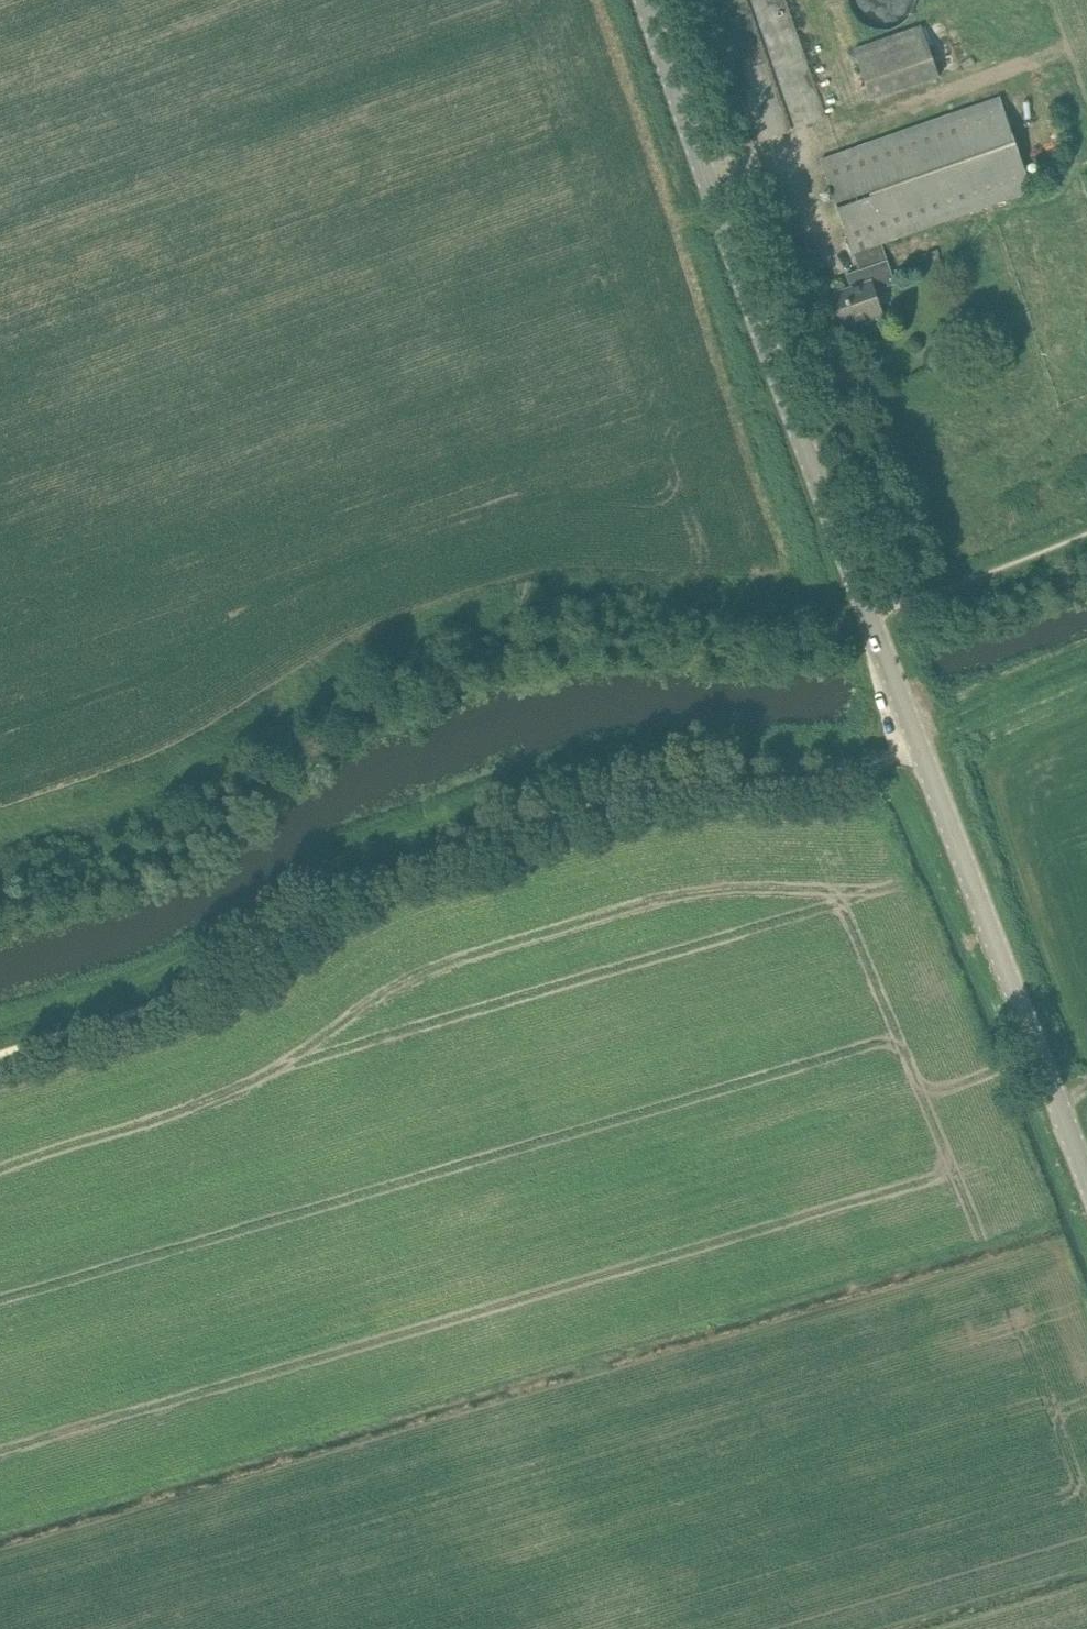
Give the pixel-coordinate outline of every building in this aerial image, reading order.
[(844,54),(860,100),(936,73),(920,28),(844,54)] [(881,241),(1033,189),(1001,98),(821,160),(853,254),(854,254),(860,270),(859,270),(864,285),(830,297),(841,329),(883,315),(875,291),(896,284),(881,241)] [(944,265),(939,248),(925,252),(931,269),(944,265)]
